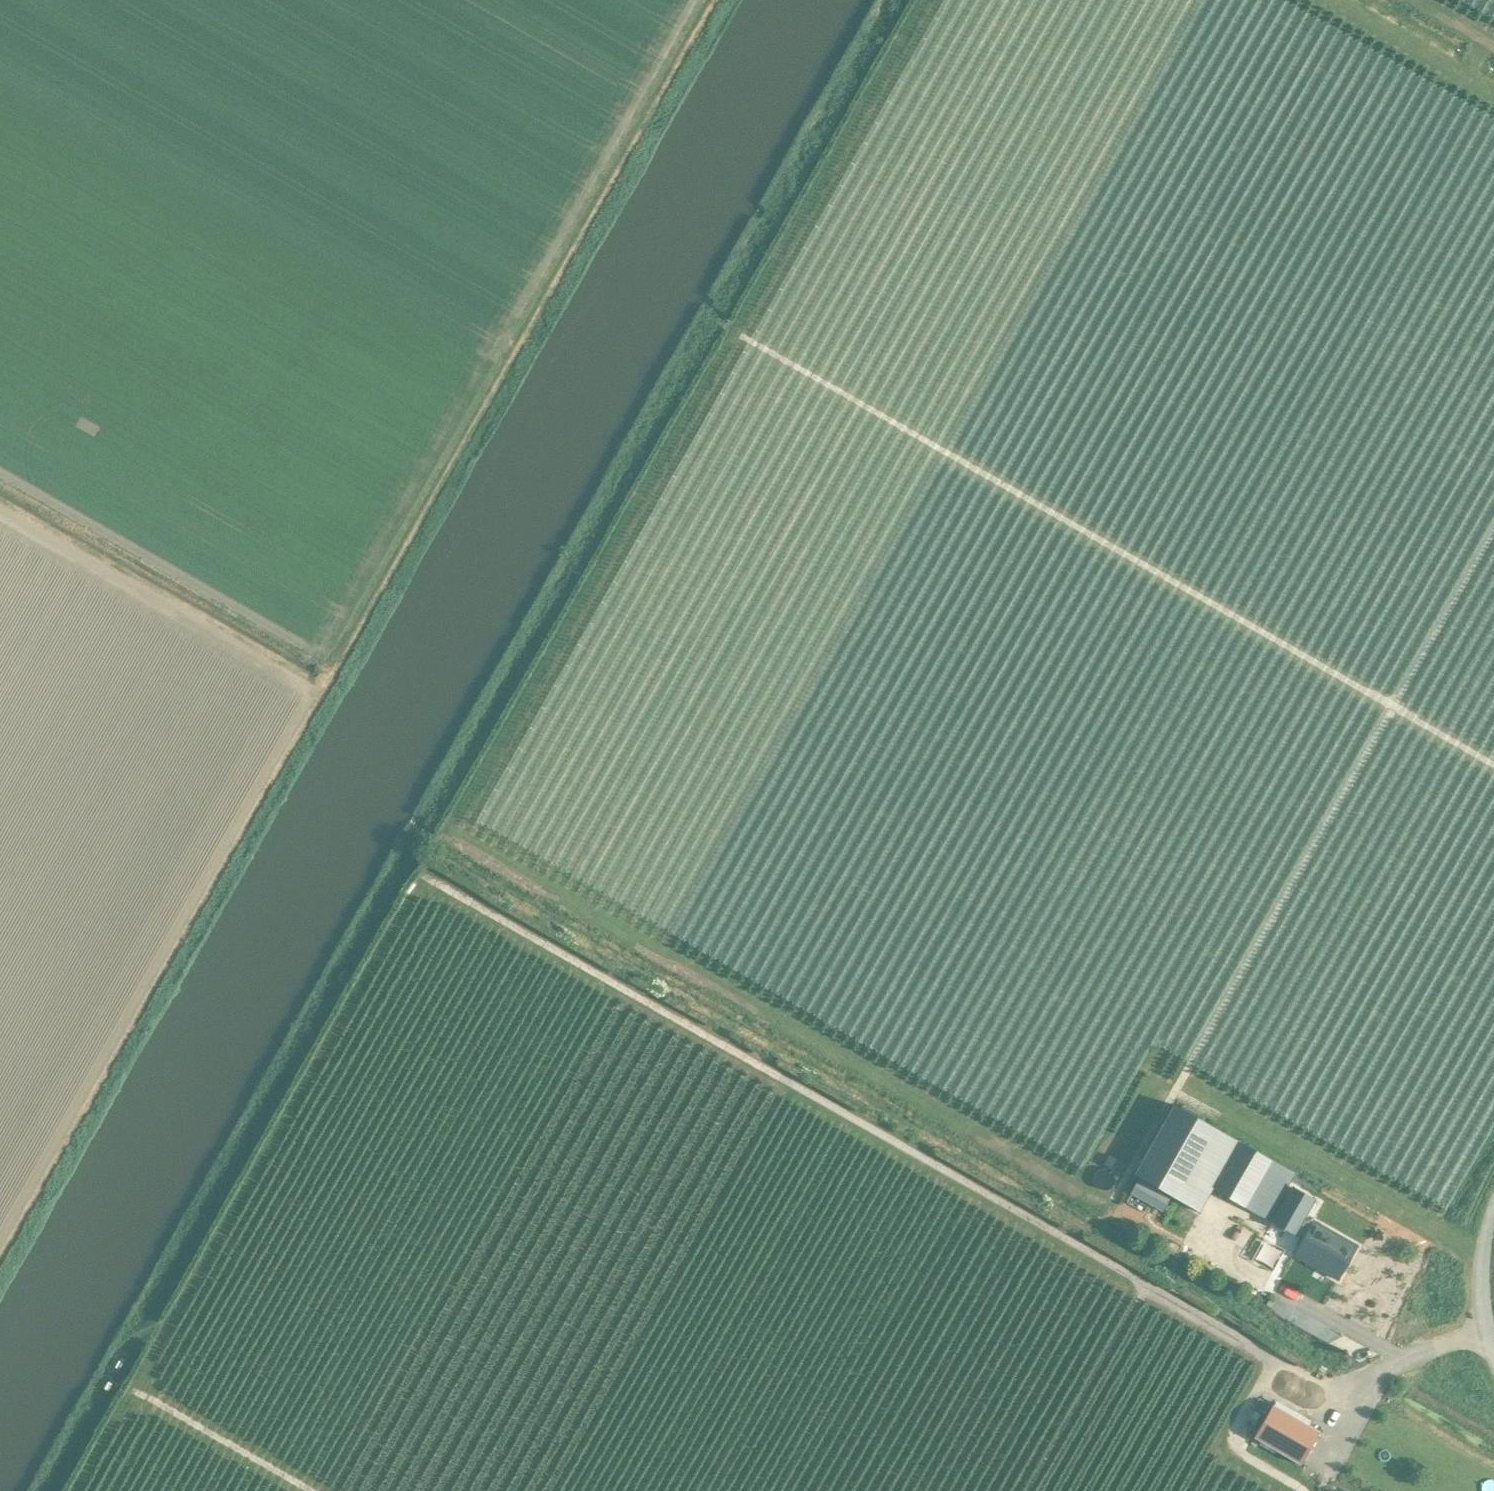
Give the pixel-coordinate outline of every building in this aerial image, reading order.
[(1198,1210),(1211,1188),(1238,1140),(1165,1099),(1126,1169),(1198,1210)] [(1244,1206),(1245,1205),(1267,1218),(1293,1173),(1270,1161),(1271,1159),(1238,1140),(1211,1188),(1244,1206)] [(1355,1246),(1340,1237),(1312,1221),(1294,1253),(1336,1278),(1355,1246)] [(1299,1464),(1318,1431),(1272,1404),(1252,1437),(1299,1464)]
